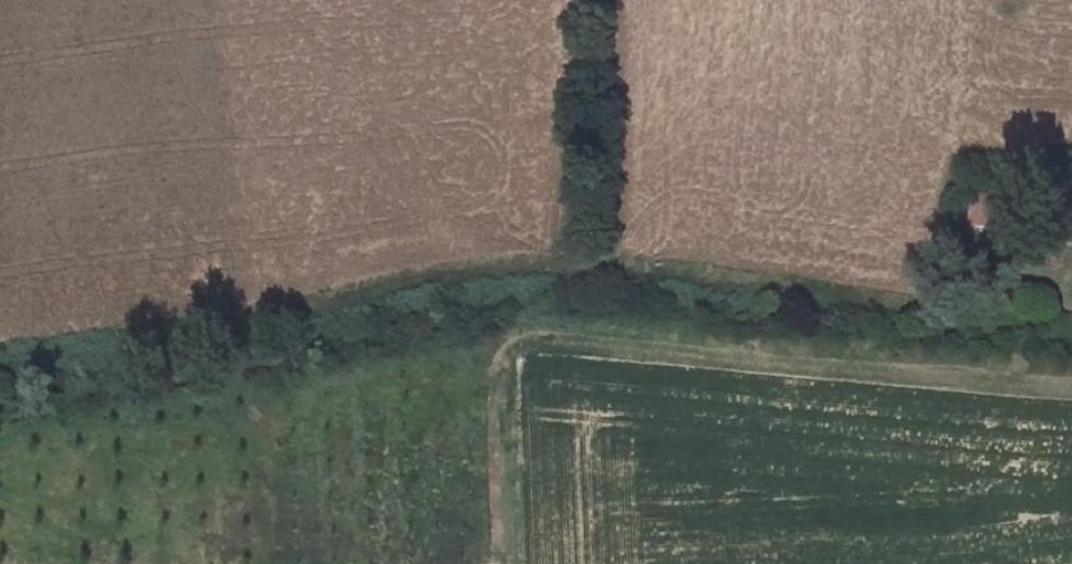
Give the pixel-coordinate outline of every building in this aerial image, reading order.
[(978,199),(973,237),(996,240),(998,222),(1007,223),(1010,202),(978,199)]
